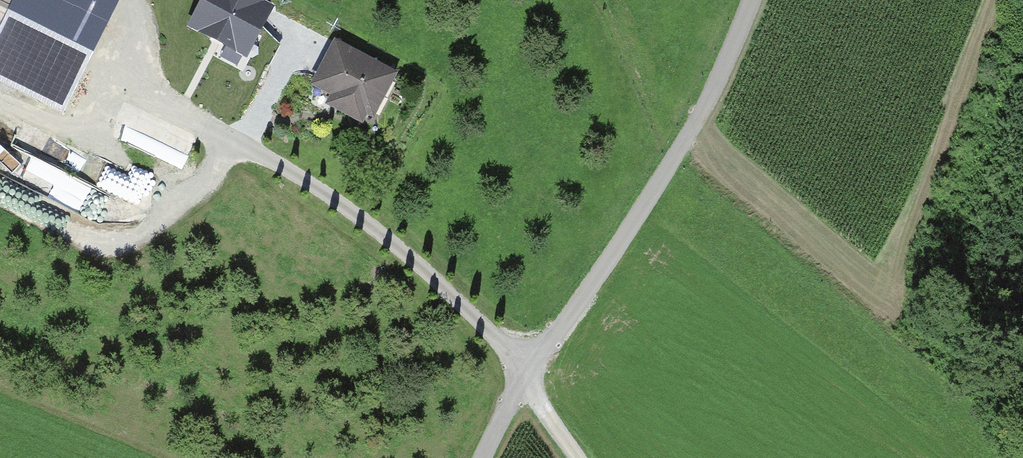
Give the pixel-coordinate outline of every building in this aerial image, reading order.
[(123,0),(0,0),(0,102),(82,143),(102,104),(77,92),(123,0)] [(163,29),(152,48),(185,67),(196,47),(203,51),(230,1),(228,0),(138,0),(132,12),(163,29)] [(318,86),(338,97),(332,109),(369,128),(375,116),(384,121),(407,76),(341,42),(318,86)] [(199,148),(114,107),(98,139),(173,175),(190,168),(199,148)]
